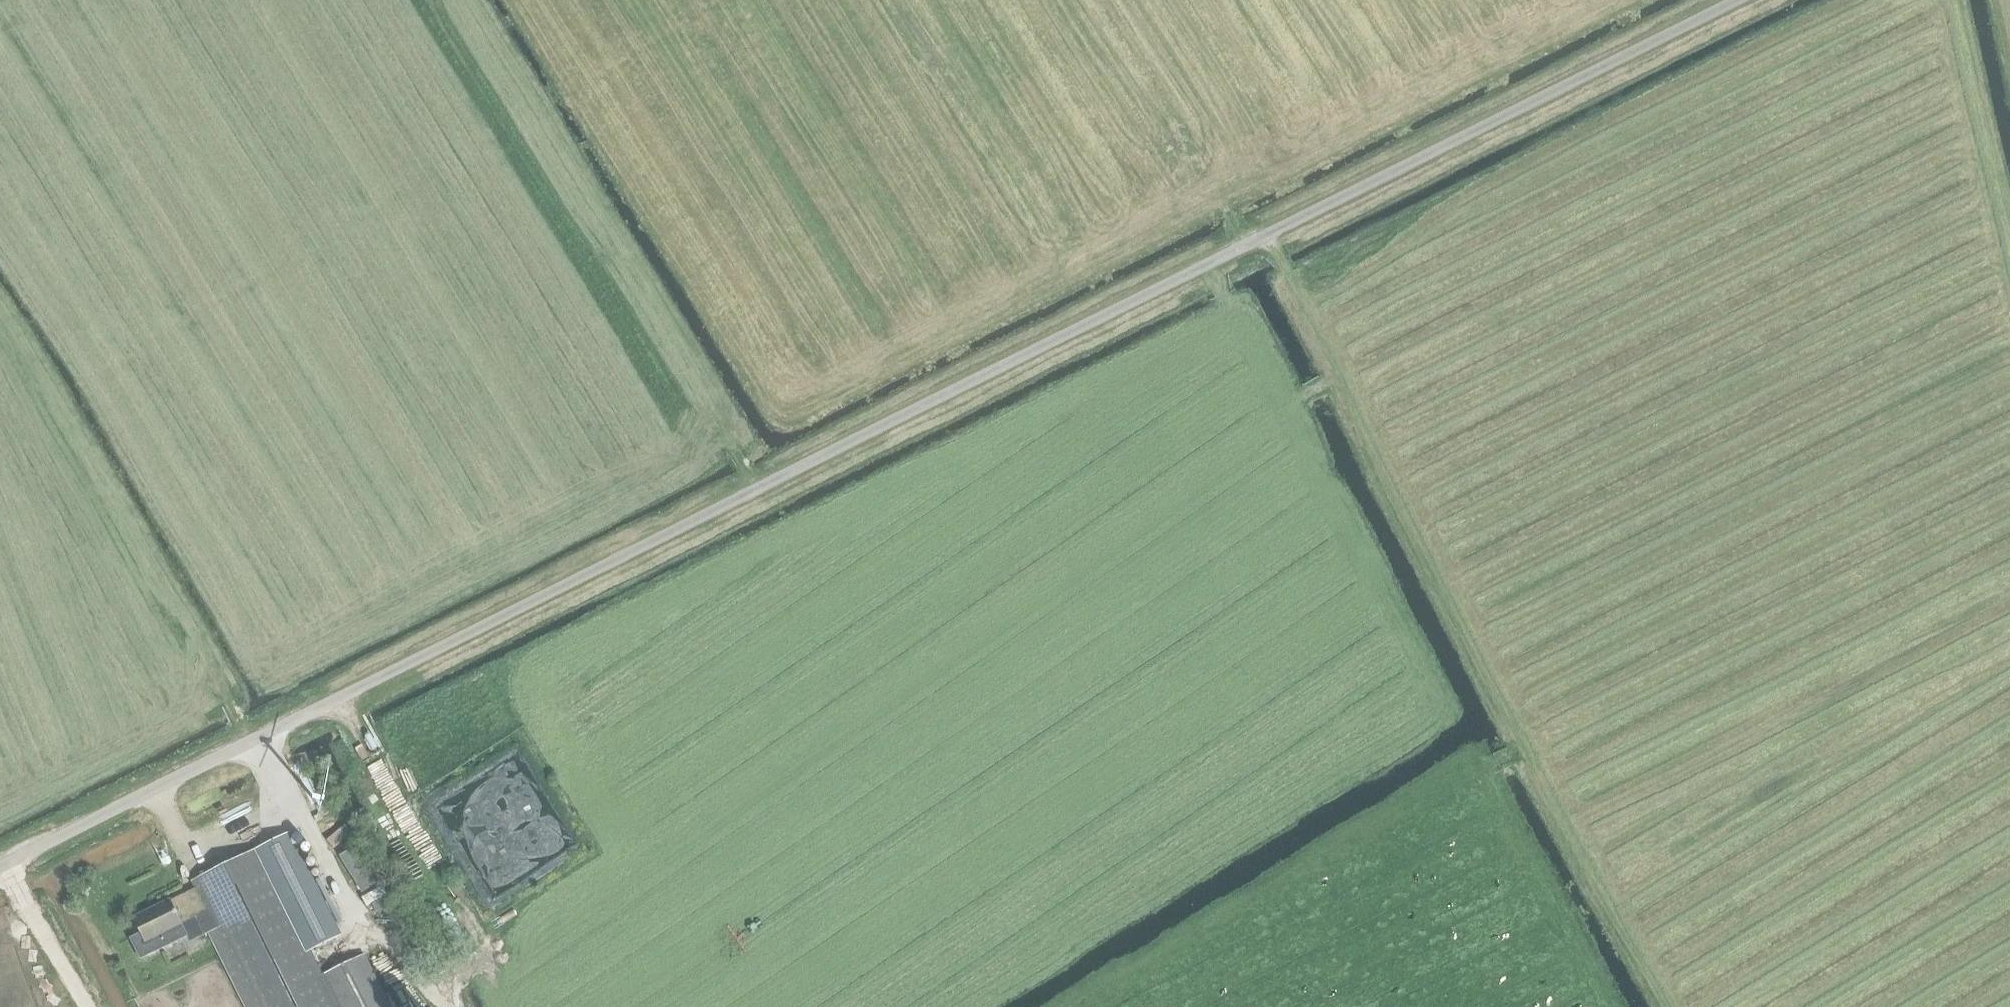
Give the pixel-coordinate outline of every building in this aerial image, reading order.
[(286,836),(191,883),(195,891),(172,902),(171,900),(135,917),(142,931),(131,937),(141,957),(188,934),(184,925),(196,918),(204,934),(209,932),(246,1006),(389,1006),(364,956),(322,976),(309,950),(336,937),(286,836)]
